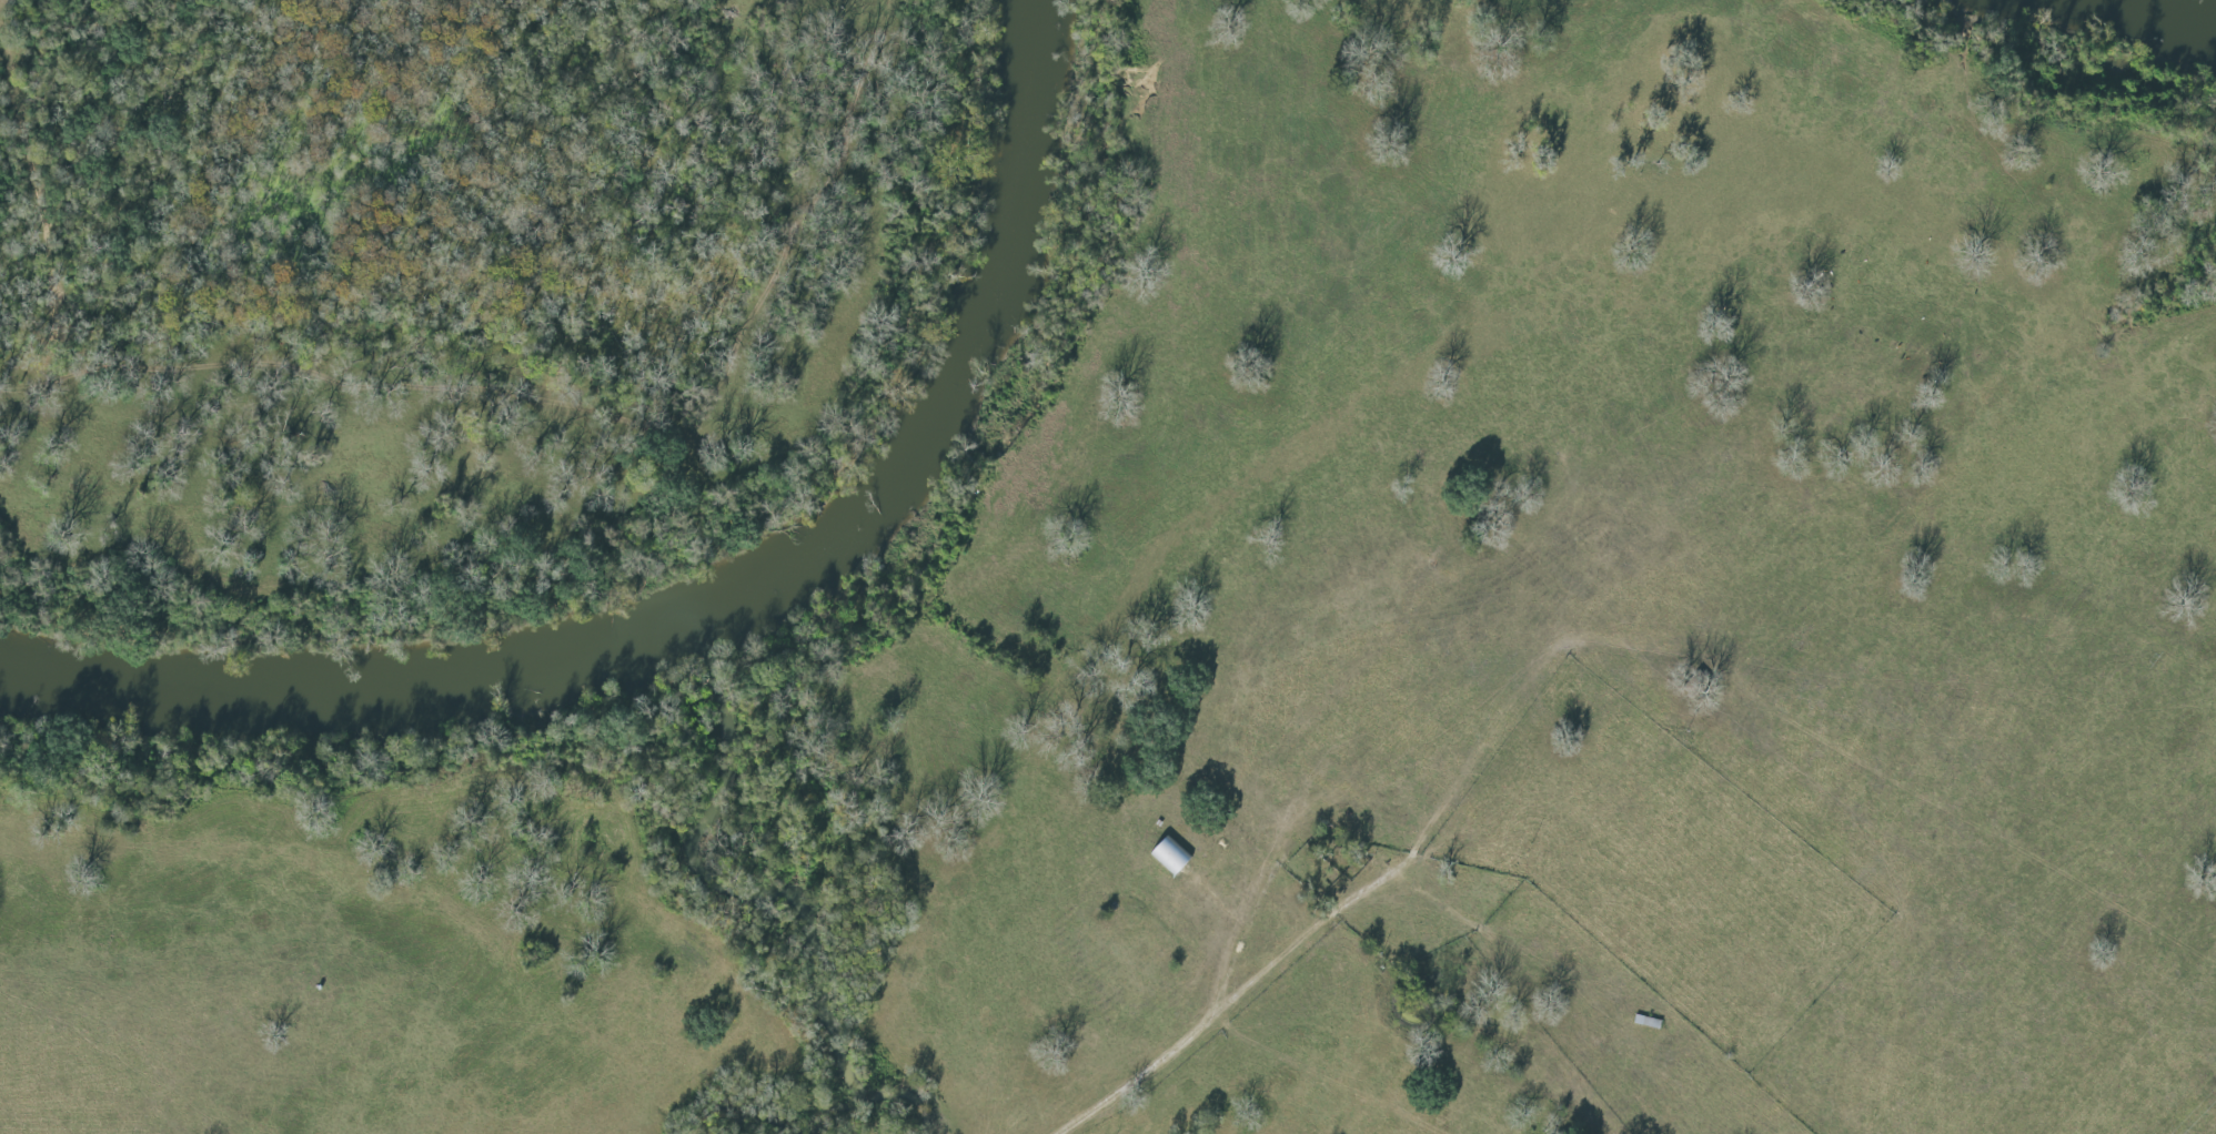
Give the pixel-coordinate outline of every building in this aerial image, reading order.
[(1191,856),(1167,834),(1149,852),(1174,875),(1191,856)]
